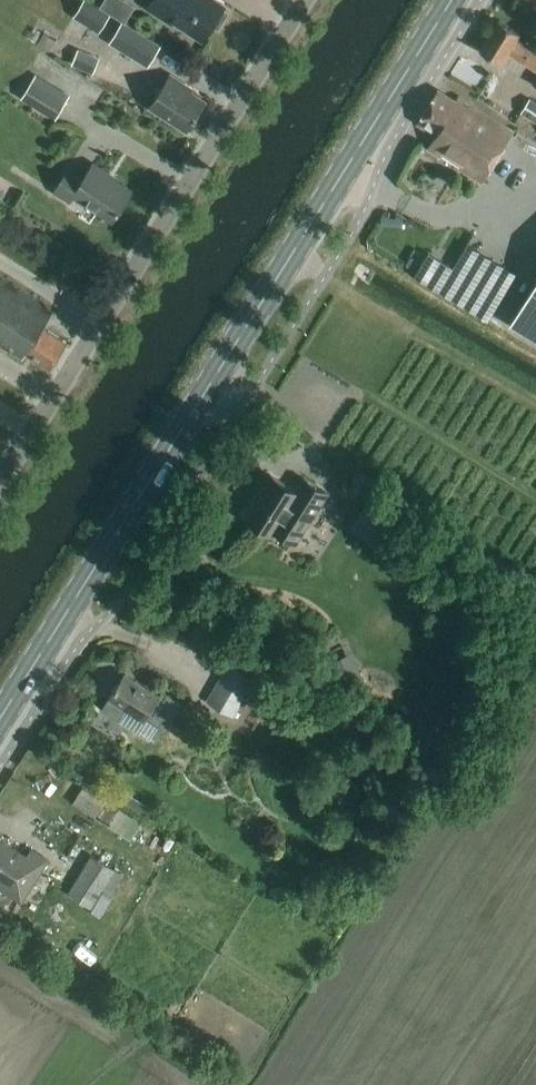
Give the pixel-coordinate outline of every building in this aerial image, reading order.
[(112,13),(91,0),(87,0),(76,17),(100,32),(112,13)] [(229,13),(224,10),(225,7),(214,0),(154,0),(149,8),(174,24),(175,22),(204,41),(213,27),(219,30),(229,13)] [(518,40),(521,34),(499,21),(480,51),(502,64),(509,53),(533,69),(535,64),(535,51),(518,40)] [(150,67),(163,46),(124,22),(111,42),(150,67)] [(78,51),(72,66),(92,75),(99,59),(78,51)] [(189,131),(208,101),(185,87),(186,84),(172,75),(151,107),(189,131)] [(36,76),(22,98),(53,118),(67,96),(36,76)] [(515,128),(457,89),(450,99),(438,91),(418,124),(436,135),(428,149),(480,182),(515,128)] [(531,97),(523,111),(535,119),(535,100),(531,97)] [(120,179),(93,162),(83,178),(68,169),(52,193),(70,204),(74,199),(113,224),(134,191),(118,181),(120,179)] [(420,265),(414,276),(490,322),(518,275),(469,246),(447,281),(420,265)] [(67,344),(44,329),(54,314),(0,279),(0,346),(24,361),(28,355),(51,369),(67,344)] [(515,316),(535,329),(535,282),(515,316)] [(295,492),(270,476),(261,490),(263,491),(246,518),(274,536),(275,534),(295,547),(328,494),(304,479),(295,492)] [(373,498),(359,516),(377,530),(386,519),(389,510),(373,498)] [(339,695),(370,679),(354,649),(323,664),(339,695)] [(278,672),(242,652),(233,669),(229,666),(207,705),(235,720),(256,682),(268,689),(278,672)] [(159,697),(125,674),(101,710),(119,722),(127,710),(144,722),(146,718),(160,726),(163,721),(169,725),(182,704),(163,692),(159,697)] [(109,752),(125,734),(83,697),(67,714),(109,752)] [(127,794),(121,803),(126,807),(133,797),(127,794)] [(0,840),(0,890),(22,903),(49,859),(31,848),(26,856),(0,840)] [(124,877),(93,858),(69,896),(90,910),(103,890),(113,896),(124,877)]
